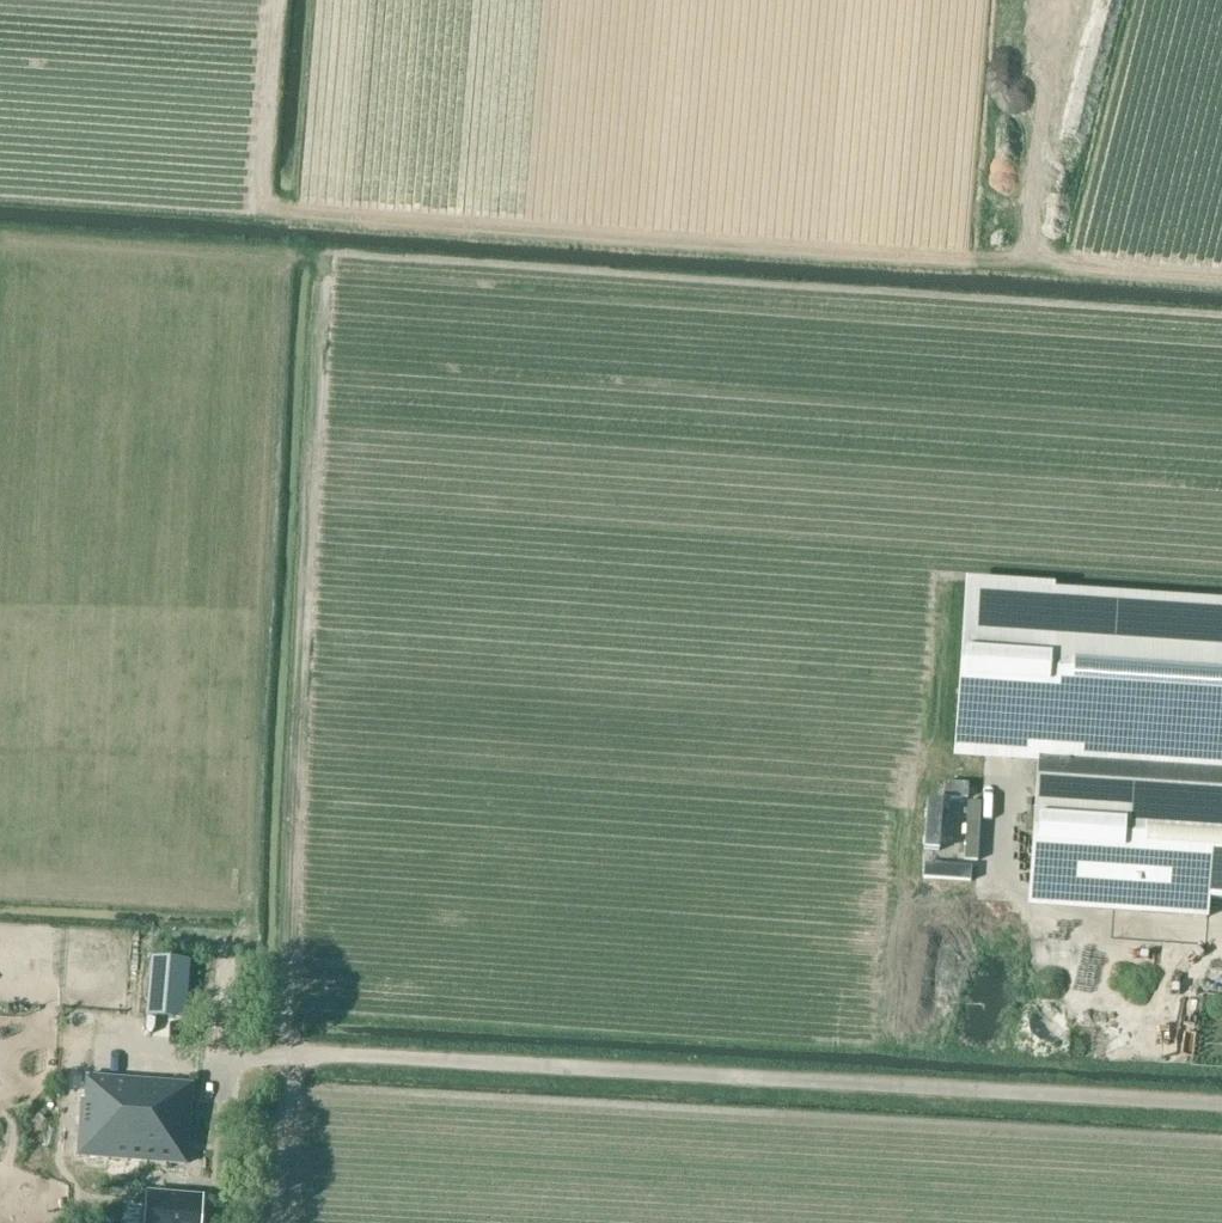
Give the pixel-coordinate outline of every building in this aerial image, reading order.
[(955,755),(1044,761),(1034,889),(1165,899),(1208,902),(1221,902),(1221,603),(1107,595),(967,585),(955,755)] [(975,832),(976,791),(960,791),(959,831),(975,832)] [(941,797),(924,796),(921,846),(938,847),(941,797)] [(152,957),(147,1014),(185,1017),(190,960),(152,957)] [(81,1099),(77,1158),(188,1166),(193,1085),(90,1076),(86,1100),(81,1099)] [(203,1198),(145,1193),(142,1217),(141,1222),(201,1222),(203,1198)]
